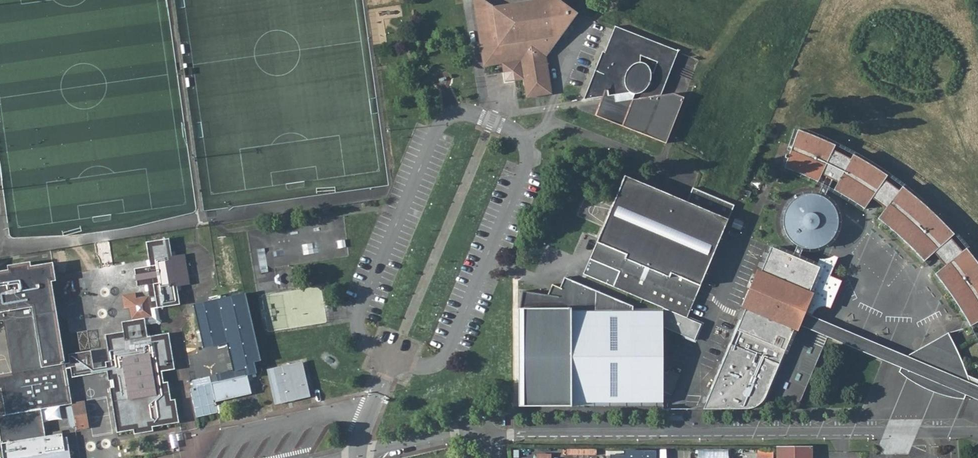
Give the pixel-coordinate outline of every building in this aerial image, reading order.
[(544,56),(574,14),(556,0),(537,0),(492,7),(479,0),(472,0),(481,61),(487,66),(499,64),(501,73),(510,71),(512,81),(521,80),(523,94),(528,98),(544,97),(549,89),(544,56)] [(624,126),(668,143),(686,97),(676,93),(663,95),(681,51),(618,26),(607,52),(600,72),(603,73),(593,98),(606,96),(610,95),(612,114),(627,120),(624,126)] [(600,72),(607,52),(605,51),(586,99),(593,98),(603,73),(600,72)] [(510,71),(501,73),(502,82),(512,81),(510,71)] [(610,95),(606,96),(599,115),(624,126),(627,120),(612,114),(610,95)] [(825,175),(831,178),(836,181),(832,188),(862,208),(870,197),(882,206),(874,217),(901,240),(921,259),(932,251),(943,264),(931,272),(968,326),(977,320),(977,268),(964,248),(960,251),(949,235),(952,233),(917,200),(899,185),(896,189),(882,179),(885,174),(850,153),(847,158),(830,150),(833,145),(797,129),(781,168),(815,182),(819,173),(825,175)] [(825,175),(816,195),(822,197),(831,178),(825,175)] [(689,202),(626,176),(585,275),(664,308),(689,318),(731,219),(736,205),(695,188),(689,202)] [(790,239),(794,242),(801,246),(805,247),(813,247),(819,246),(825,242),(831,236),(834,229),(836,220),(835,213),(832,207),(828,201),(822,197),(816,195),(810,194),(805,194),(799,195),(793,198),(789,203),(785,210),(783,218),(783,225),(786,233),(790,239)] [(68,449),(64,450),(63,444),(67,444),(66,436),(62,437),(61,433),(44,436),(40,408),(70,403),(69,401),(64,369),(69,368),(71,378),(108,372),(109,381),(113,380),(114,387),(110,388),(117,433),(136,429),(136,434),(155,431),(155,427),(181,423),(177,400),(174,400),(171,384),(166,384),(164,371),(176,369),(171,333),(149,338),(147,326),(158,324),(162,318),(161,310),(184,306),(181,288),(194,286),(189,256),(175,258),(171,235),(145,239),(149,264),(134,267),(137,284),(146,283),(148,294),(152,316),(131,320),(121,321),(123,331),(105,334),(110,361),(105,362),(106,367),(93,369),(89,351),(66,354),(68,362),(63,363),(49,279),(52,278),(50,263),(29,266),(28,261),(6,265),(6,269),(0,269),(0,327),(7,371),(0,372),(0,408),(1,415),(0,415),(0,452),(1,457),(70,457),(68,449)] [(794,242),(788,256),(795,259),(801,246),(794,242)] [(769,248),(700,408),(744,408),(753,405),(758,402),(764,397),(770,382),(795,324),(781,318),(786,306),(789,307),(799,282),(787,277),(795,259),(788,256),(769,248)] [(795,259),(787,277),(799,282),(789,307),(786,306),(781,318),(795,324),(829,339),(895,366),(962,393),(977,400),(977,387),(967,383),(964,375),(960,360),(957,353),(945,331),(901,355),(800,313),(819,270),(795,259)] [(569,341),(569,307),(634,308),(633,305),(565,278),(561,288),(553,284),(548,295),(522,291),(519,308),(519,406),(569,406),(569,381),(555,381),(556,372),(556,341),(569,341)] [(128,308),(131,320),(152,316),(148,294),(136,296),(136,291),(122,294),(124,309),(128,308)] [(243,293),(191,304),(200,346),(223,341),(229,370),(214,373),(215,379),(246,372),(253,371),(251,361),(258,360),(243,293)] [(634,308),(569,307),(569,341),(556,341),(556,372),(555,381),(569,381),(569,406),(661,407),(661,409),(664,409),(664,389),(664,385),(664,366),(665,327),(664,308),(634,308)] [(689,318),(664,308),(665,327),(695,340),(702,325),(689,318)] [(297,361),(266,367),(272,402),(304,396),(297,361)] [(669,368),(664,366),(664,385),(673,389),(680,374),(669,368)] [(209,372),(187,377),(196,416),(217,412),(215,401),(251,393),(246,372),(215,379),(211,379),(209,372)] [(967,383),(977,387),(977,380),(964,375),(967,383)] [(83,398),(69,401),(70,403),(73,424),(74,427),(88,425),(83,398)] [(773,447),(773,457),(809,457),(809,447),(773,447)] [(699,457),(730,457),(730,450),(699,449),(699,457)]
